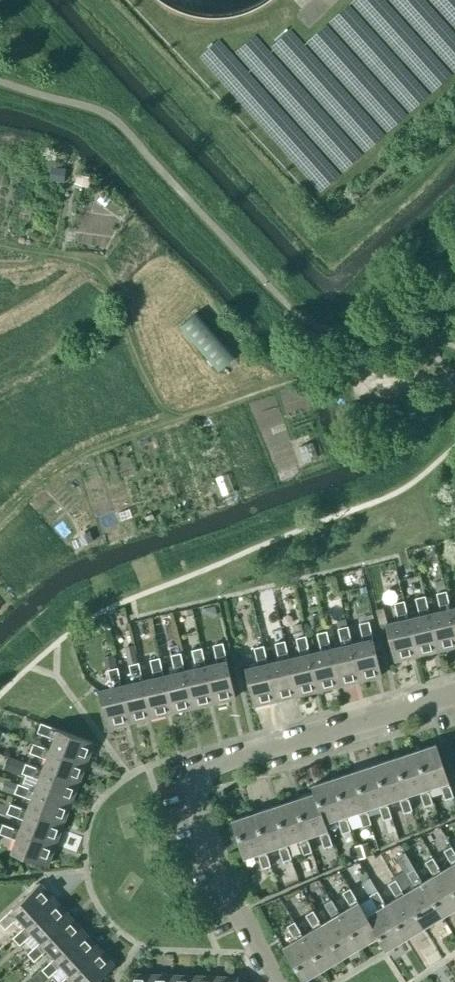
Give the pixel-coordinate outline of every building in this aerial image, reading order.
[(196,312),(178,327),(217,371),(234,356),(196,312)] [(300,451),(314,446),(309,430),(294,435),(300,451)] [(308,472),(321,467),(315,452),(302,457),(308,472)] [(443,579),(435,581),(437,593),(446,591),(443,579)] [(450,608),(446,591),(437,593),(441,610),(429,613),(438,650),(454,646),(454,630),(450,608)] [(438,650),(429,613),(425,596),(416,598),(420,615),(408,618),(417,655),(438,650)] [(417,655),(408,618),(404,601),(395,603),(399,620),(385,623),(394,661),(417,655)] [(203,608),(202,613),(213,617),(217,614),(216,605),(203,608)] [(351,643),(360,681),(381,676),(368,621),(374,620),(372,611),(360,613),(363,622),(359,623),(363,640),(351,643)] [(360,681),(351,643),(347,626),(345,618),(336,620),(342,645),(330,648),(339,685),(360,681)] [(301,623),(294,625),(297,638),(304,636),(301,623)] [(339,685),(330,648),(326,631),(317,633),(321,650),(309,653),(318,690),(339,685)] [(205,665),(214,702),(235,697),(222,643),(220,635),(211,637),(213,645),(217,662),(205,665)] [(318,690),(309,653),(305,636),(304,636),(297,638),(296,638),(300,655),(288,658),(297,695),(318,690)] [(297,695),(288,658),(284,641),(275,643),(279,660),(267,663),(276,700),(297,695)] [(276,700),(267,663),(263,646),(254,648),(258,665),(245,668),(254,705),(276,700)] [(214,702),(205,665),(201,648),(192,650),(196,667),(184,670),(193,707),(214,702)] [(120,652),(114,653),(114,654),(117,666),(123,665),(120,652)] [(193,707),(184,670),(180,653),(171,655),(175,672),(163,675),(172,712),(193,707)] [(114,654),(104,657),(107,669),(117,666),(114,654)] [(172,712),(163,675),(159,658),(150,660),(154,677),(142,680),(151,717),(172,712)] [(151,717),(142,680),(138,663),(129,665),(133,682),(121,685),(130,722),(151,717)] [(130,722),(121,685),(117,668),(108,670),(112,687),(99,690),(107,728),(130,722)] [(50,750),(86,763),(93,743),(41,723),(38,732),(54,738),(50,750)] [(86,763),(50,750),(33,743),(30,752),(47,759),(42,770),(78,783),(86,763)] [(415,751),(427,787),(439,783),(445,799),(453,796),(436,744),(415,751)] [(432,803),(427,787),(415,751),(394,758),(407,794),(419,790),(424,806),(432,803)] [(11,758),(7,770),(21,775),(22,772),(25,763),(11,758)] [(412,810),(407,794),(394,758),(374,765),(386,801),(398,797),(403,813),(412,810)] [(42,770),(26,763),(22,772),(39,779),(35,790),(70,803),(78,783),(42,770)] [(391,817),(386,801),(374,765),(353,772),(366,808),(378,804),(388,834),(396,832),(391,817)] [(371,824),(366,808),(353,772),(332,779),(345,815),(357,811),(362,826),(371,824)] [(5,779),(1,789),(13,794),(17,783),(5,779)] [(350,831),(345,815),(332,779),(311,786),(314,793),(324,822),(325,822),(337,818),(342,833),(350,831)] [(70,803),(35,790),(18,784),(15,793),(31,799),(27,810),(63,824),(70,803)] [(332,845),(325,822),(324,822),(314,793),(294,800),(306,836),(319,832),(324,848),(332,845)] [(312,852),(306,836),(294,800),(273,807),(286,843),(298,839),(303,855),(312,852)] [(63,824),(27,810),(10,804),(7,813),(24,819),(19,830),(55,844),(63,824)] [(291,859),(286,843),(273,807),(253,814),(265,850),(278,846),(283,861),(291,859)] [(271,865),(265,850),(253,814),(232,821),(244,857),(257,852),(262,868),(271,865)] [(19,830),(0,823),(0,833),(16,839),(11,852),(47,866),(55,844),(19,830)] [(358,858),(371,854),(367,841),(354,845),(358,858)] [(451,846),(443,850),(452,865),(441,871),(454,894),(454,852),(451,846)] [(441,871),(433,857),(425,862),(433,876),(423,882),(442,915),(454,907),(454,894),(441,871)] [(442,915),(423,882),(414,868),(407,873),(415,887),(404,894),(424,926),(442,915)] [(405,937),(386,905),(369,877),(362,882),(369,895),(378,909),(367,916),(378,935),(377,935),(385,949),(405,937)] [(424,926),(404,894),(396,879),(388,884),(396,898),(386,905),(405,937),(424,926)] [(55,899),(40,883),(0,920),(0,923),(5,928),(18,916),(26,925),(55,899)] [(378,935),(367,916),(350,888),(342,893),(351,907),(340,913),(359,946),(377,935),(378,935)] [(41,941),(69,915),(55,899),(26,925),(13,937),(20,944),(33,932),(41,941)] [(359,946),(340,913),(331,899),(324,904),(332,918),(321,924),(341,957),(359,946)] [(341,957),(321,924),(313,910),(305,915),(314,929),(303,935),(322,968),(341,957)] [(55,957),(84,931),(69,915),(41,941),(28,953),(34,960),(47,948),(55,957)] [(322,968),(303,935),(294,921),(287,926),(295,940),(283,947),(303,980),(322,968)] [(70,973),(98,947),(84,931),(55,957),(42,969),(49,976),(62,964),(70,973)] [(70,973),(60,981),(75,981),(77,980),(78,981),(95,981),(114,965),(98,947),(70,973)] [(150,974),(128,973),(128,981),(150,981),(150,974)]
